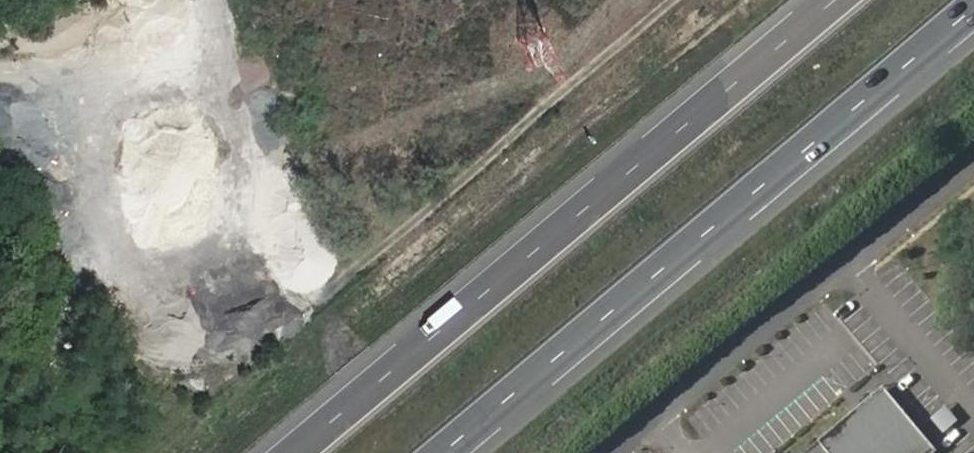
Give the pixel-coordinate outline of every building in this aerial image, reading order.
[(888,386),(808,452),(941,452),(943,452),(888,386)]
